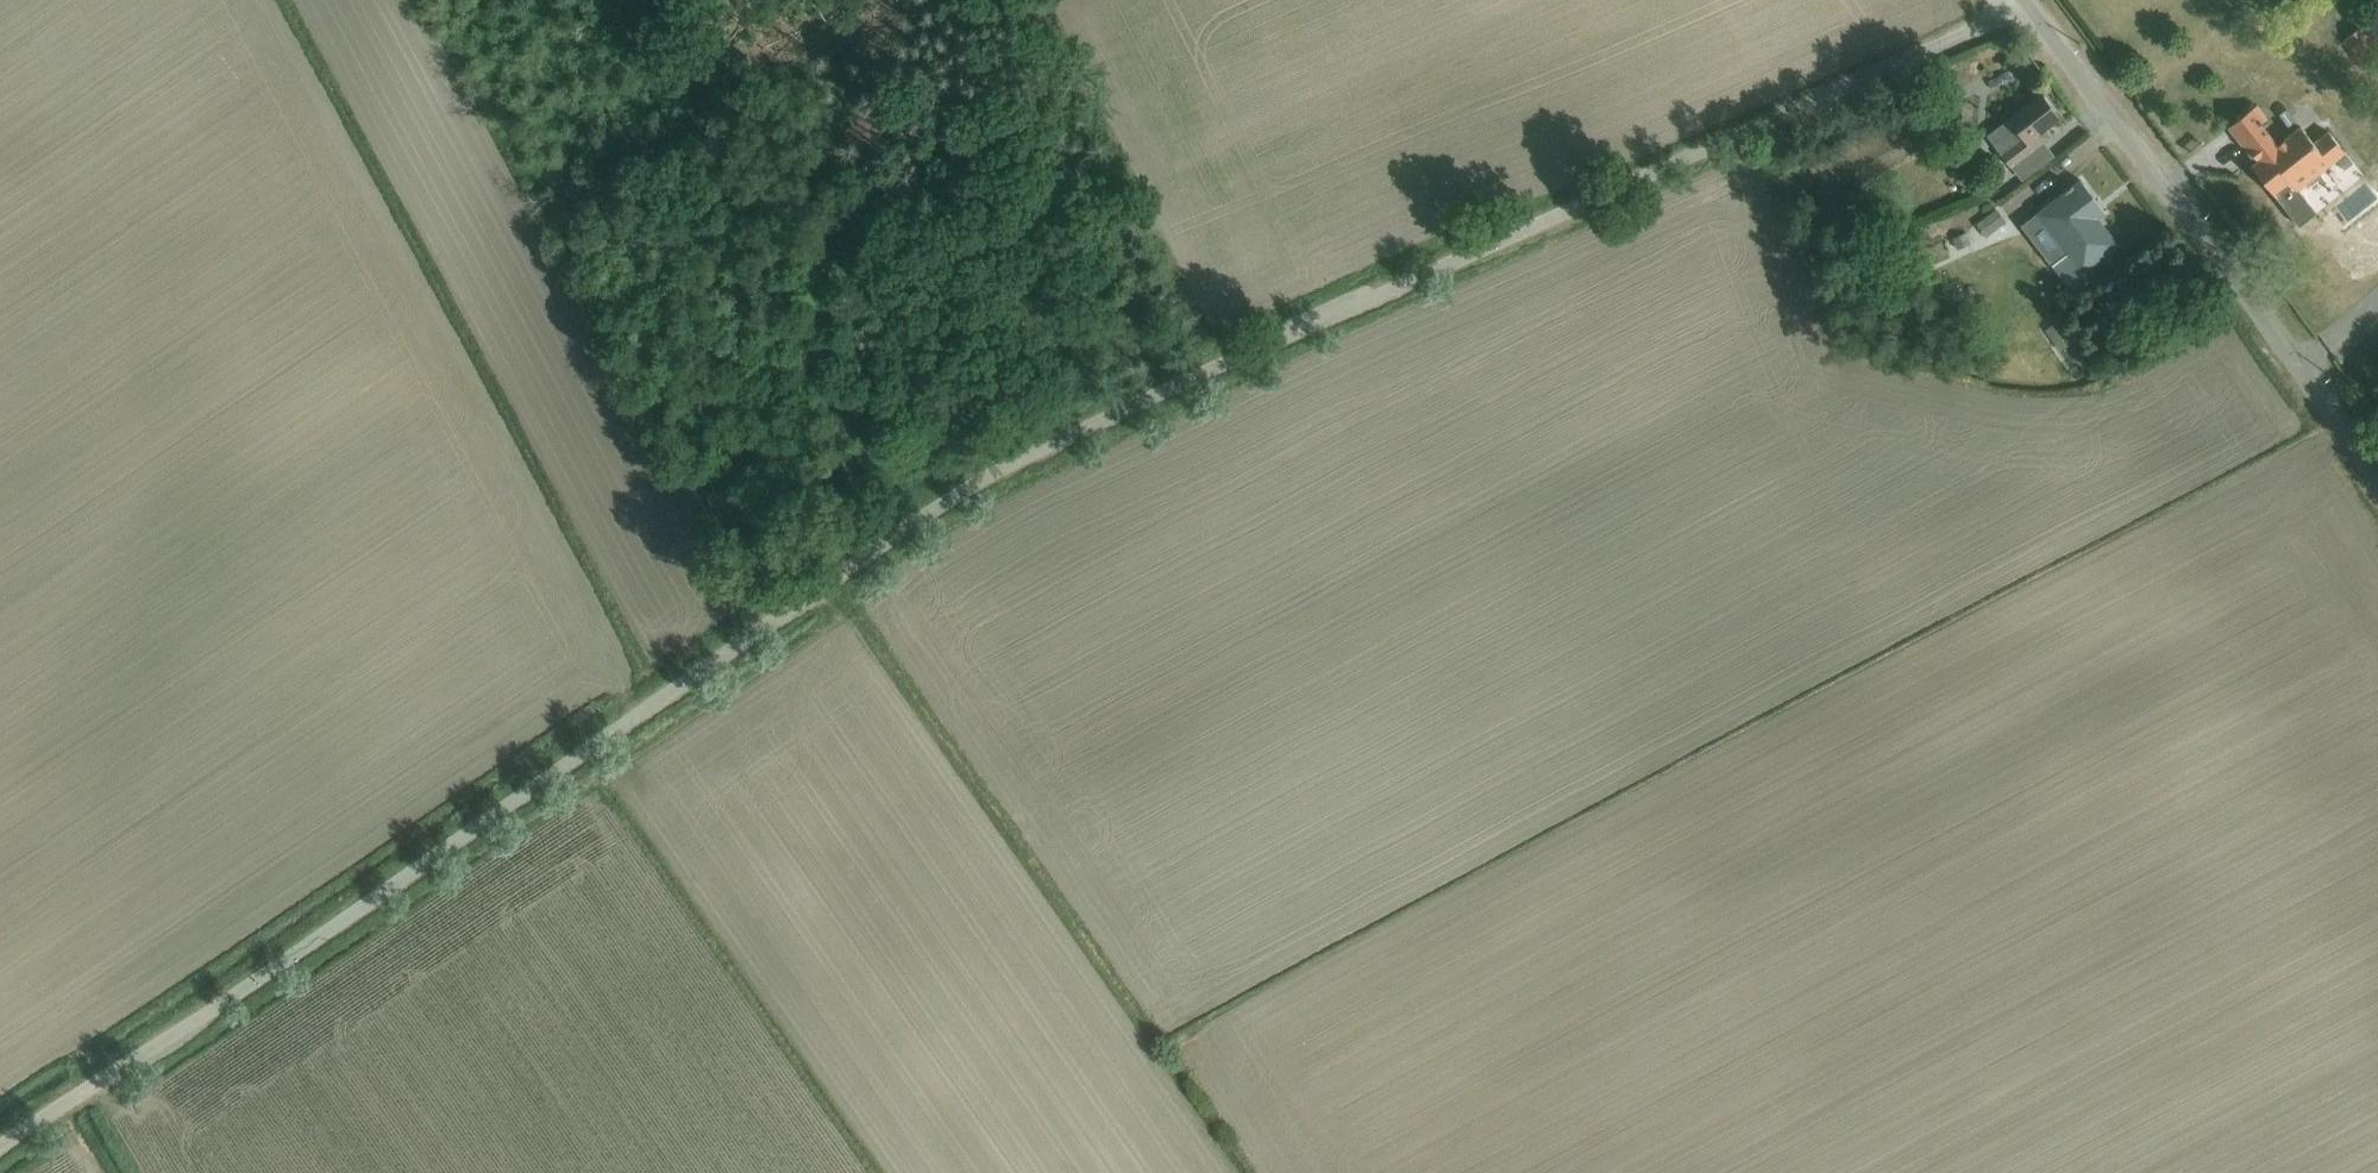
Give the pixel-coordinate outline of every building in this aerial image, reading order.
[(2338,45),(2357,69),(2377,52),(2377,47),(2368,35),(2361,26),(2338,45)] [(1987,136),(2011,167),(2044,143),(2051,137),(2044,129),(2060,117),(2042,94),(1987,136)] [(2258,105),(2229,128),(2248,153),(2256,162),(2252,166),(2276,197),(2292,184),(2297,191),(2345,151),(2329,130),(2314,143),(2301,126),(2278,145),(2271,135),(2262,123),(2268,118),(2258,105)] [(2044,143),(2011,167),(2022,181),(2054,156),(2044,143)] [(2098,218),(2105,212),(2081,180),(2073,186),(2072,185),(2036,214),(2065,253),(2050,264),(2074,295),(2092,280),(2085,271),(2119,245),(2098,218)] [(1997,207),(1976,223),(1985,236),(2007,221),(1997,207)] [(2045,331),(2059,352),(2074,343),(2060,321),(2045,331)]
